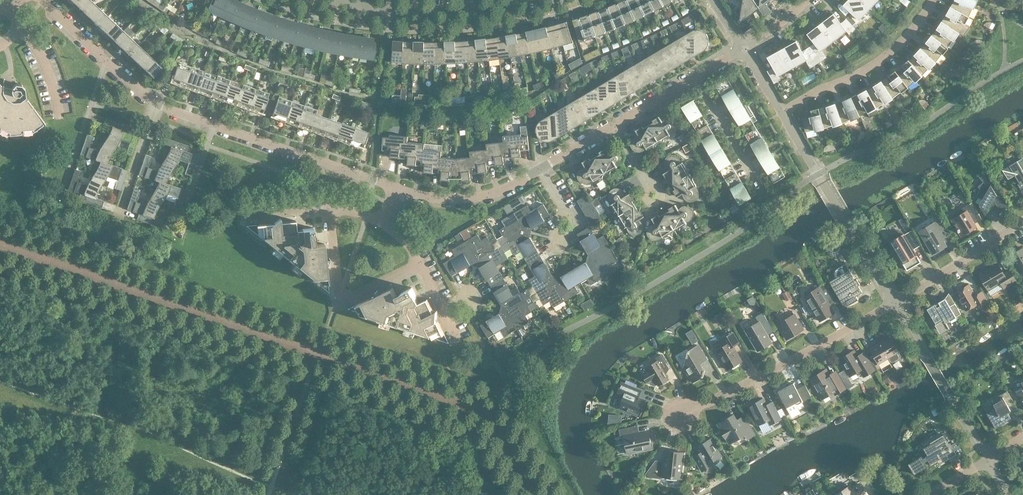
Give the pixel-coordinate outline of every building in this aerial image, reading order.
[(91,0),(79,0),(73,6),(75,4),(83,11),(81,13),(92,1),(91,0)] [(221,16),(228,0),(213,0),(211,2),(209,10),(221,16)] [(230,0),(228,0),(221,16),(231,20),(239,2),(234,0),(233,0),(232,1),(230,0)] [(625,0),(623,0),(618,2),(618,4),(616,4),(616,3),(615,3),(625,25),(625,23),(626,23),(627,24),(634,20),(625,0)] [(636,0),(626,0),(625,0),(634,20),(635,20),(634,19),(636,18),(636,19),(644,16),(636,0)] [(648,0),(636,0),(644,16),(644,14),(645,14),(646,15),(654,11),(648,0)] [(660,0),(648,0),(654,11),(653,10),(655,9),(656,10),(663,6),(660,0)] [(735,17),(739,22),(738,22),(745,32),(745,31),(751,26),(745,18),(755,11),(756,11),(759,8),(755,2),(754,0),(743,0),(741,13),(735,17)] [(755,2),(759,8),(765,17),(766,17),(765,17),(772,12),(765,3),(769,0),(758,0),(755,2)] [(862,0),(847,0),(843,5),(858,19),(869,8),(872,10),(873,10),(862,0)] [(873,10),(870,7),(877,0),(862,0),(873,10)] [(960,1),(959,3),(954,1),(951,6),(968,16),(969,16),(973,7),(974,7),(978,0),(958,0),(960,1)] [(100,9),(92,1),(81,13),(83,11),(91,18),(88,20),(89,20),(100,9)] [(245,4),(239,2),(231,20),(241,25),(248,8),(244,6),(245,4)] [(625,25),(615,3),(608,6),(609,8),(607,8),(607,7),(606,7),(615,29),(615,27),(616,27),(617,28),(625,25)] [(952,16),(951,19),(945,16),(942,21),(947,24),(947,25),(959,33),(963,35),(964,34),(964,32),(965,31),(965,30),(965,29),(966,28),(966,27),(966,26),(965,25),(965,24),(969,16),(968,16),(951,6),(946,14),(952,16)] [(615,29),(606,7),(599,10),(599,11),(598,12),(597,11),(605,33),(605,31),(607,31),(607,32),(615,29)] [(252,9),(248,8),(241,25),(252,29),(259,10),(253,8),(252,9)] [(108,16),(100,9),(89,20),(89,21),(91,18),(98,25),(96,28),(108,16)] [(265,12),(259,10),(252,29),(262,33),(268,15),(264,14),(265,12)] [(605,33),(597,11),(589,14),(590,15),(588,16),(588,14),(587,14),(595,36),(595,35),(597,34),(597,36),(605,33)] [(694,17),(692,13),(681,20),(683,24),(683,25),(694,19),(694,17)] [(841,23),(833,13),(820,23),(835,43),(836,43),(833,40),(846,30),(849,35),(856,29),(846,18),(841,23)] [(595,36),(587,14),(580,17),(580,18),(578,19),(578,18),(577,18),(585,40),(585,38),(587,38),(587,39),(595,36)] [(272,17),(268,15),(262,33),(266,34),(265,38),(271,40),(273,36),(279,17),(273,15),(272,17)] [(850,15),(846,18),(852,25),(856,22),(850,15)] [(115,23),(108,16),(96,28),(97,28),(99,26),(106,33),(104,35),(115,23)] [(285,19),(279,17),(273,36),(283,40),(288,22),(284,21),(285,19)] [(567,21),(557,24),(563,45),(573,42),(567,21)] [(947,24),(942,21),(937,28),(942,31),(940,33),(935,30),(932,35),(947,47),(948,47),(953,39),(955,40),(959,33),(947,25),(947,24)] [(293,24),(288,22),(283,40),(294,43),(299,24),(293,22),(293,24)] [(123,31),(115,23),(104,35),(106,33),(114,40),(112,42),(123,31)] [(835,43),(820,23),(807,33),(814,43),(814,44),(814,45),(809,48),(818,62),(822,60),(820,58),(824,55),(820,50),(833,40),(835,44),(835,43)] [(305,25),(299,24),(294,43),(305,46),(309,28),(305,27),(305,25)] [(563,45),(557,24),(547,27),(552,48),(563,45)] [(193,25),(191,29),(206,37),(209,33),(193,25)] [(127,26),(123,31),(112,42),(112,43),(114,40),(122,47),(120,50),(131,38),(135,34),(127,26)] [(552,48),(547,27),(537,29),(542,50),(552,48)] [(313,29),(309,28),(305,46),(315,48),(320,29),(314,28),(313,29)] [(326,30),(320,29),(315,48),(326,51),(330,33),(326,32),(326,30)] [(542,50),(537,29),(527,32),(531,53),(542,50)] [(697,53),(696,30),(693,30),(691,31),(690,33),(690,35),(685,36),(688,58),(690,58),(692,57),(693,55),(693,53),(697,53)] [(698,30),(696,30),(697,53),(701,52),(702,51),(703,51),(704,50),(705,49),(706,48),(707,47),(708,46),(708,45),(708,44),(709,43),(709,42),(709,40),(709,39),(709,37),(708,36),(708,35),(707,34),(702,34),(702,31),(700,30),(698,30)] [(334,34),(330,33),(326,51),(337,53),(341,33),(335,32),(334,34)] [(531,53),(527,32),(517,34),(521,55),(531,53)] [(347,35),(341,33),(337,53),(348,55),(351,37),(347,36),(347,35)] [(521,55),(517,34),(506,35),(510,57),(521,55)] [(925,43),(921,48),(935,62),(935,61),(942,53),(943,54),(948,48),(948,47),(947,47),(932,35),(932,34),(926,41),(931,45),(929,47),(925,43)] [(510,57),(506,35),(496,37),(499,58),(510,57)] [(355,38),(351,37),(348,55),(359,57),(362,37),(356,36),(355,38)] [(688,58),(685,36),(683,36),(681,37),(680,39),(680,41),(676,42),(678,64),(680,64),(682,63),(683,61),(683,59),(688,58)] [(368,38),(362,37),(359,57),(372,59),(374,51),(374,43),(372,43),(373,40),(367,40),(368,38)] [(499,58),(496,37),(486,39),(489,60),(499,58)] [(139,45),(131,38),(120,50),(122,48),(129,55),(127,57),(128,57),(139,45)] [(489,60),(486,39),(476,40),(478,61),(489,60)] [(478,61),(476,40),(466,41),(467,62),(478,61)] [(802,51),(796,40),(782,48),(794,71),(794,70),(792,67),(807,59),(810,65),(814,62),(815,65),(818,62),(809,48),(804,52),(803,51),(802,51)] [(392,62),(403,63),(404,41),(393,41),(392,62)] [(414,42),(404,41),(403,63),(414,63),(414,42)] [(457,63),(455,41),(445,42),(446,63),(457,63)] [(467,62),(466,41),(455,41),(457,63),(467,62)] [(425,42),(414,42),(414,63),(424,63),(425,42)] [(435,63),(435,42),(425,42),(424,63),(435,63)] [(446,63),(445,42),(435,42),(435,63),(446,63)] [(678,64),(676,42),(673,42),(671,43),(670,45),(670,47),(666,47),(668,70),(670,70),(672,69),(673,67),(674,65),(678,64)] [(147,53),(139,45),(128,57),(130,55),(137,62),(135,64),(135,65),(147,53)] [(668,70),(666,47),(663,48),(661,49),(660,51),(660,53),(656,53),(658,76),(661,76),(662,75),(664,73),(664,71),(668,70)] [(909,59),(908,59),(922,75),(929,67),(930,68),(936,62),(935,61),(935,62),(921,48),(920,47),(915,54),(919,58),(917,60),(916,59),(916,58),(915,58),(914,58),(913,58),(911,58),(910,58),(909,59)] [(599,48),(591,52),(594,57),(601,54),(599,48)] [(794,71),(782,48),(767,57),(773,67),(767,70),(774,83),(780,80),(778,75),(792,67),(794,71)] [(154,60),(147,53),(135,65),(136,65),(138,63),(145,69),(143,72),(154,60)] [(658,76),(656,53),(653,54),(651,55),(650,57),(650,59),(646,59),(648,82),(651,82),(652,81),(654,79),(654,76),(658,76)] [(580,57),(575,60),(578,66),(578,65),(583,63),(580,58),(580,57)] [(648,82),(646,59),(643,59),(642,61),(640,62),(640,65),(636,65),(638,88),(641,87),(643,86),(644,84),(644,82),(648,82)] [(906,70),(899,76),(907,87),(908,87),(915,80),(916,81),(923,75),(922,75),(908,59),(902,65),(906,70)] [(162,68),(154,60),(143,72),(145,70),(153,77),(151,79),(151,80),(162,68)] [(178,62),(177,67),(172,82),(185,86),(192,67),(178,62)] [(585,65),(579,68),(581,72),(583,74),(593,68),(590,62),(585,65)] [(638,88),(636,65),(634,65),(632,66),(631,68),(630,70),(626,71),(628,94),(631,93),(633,92),(634,90),(634,88),(638,88)] [(204,71),(192,67),(185,86),(198,91),(204,71)] [(886,77),(881,80),(892,98),(892,97),(900,91),(902,93),(908,87),(907,87),(899,76),(895,70),(888,76),(892,80),(890,82),(886,77)] [(212,73),(204,71),(198,91),(211,95),(216,80),(210,78),(212,73)] [(628,94),(626,71),(624,71),(622,72),(621,74),(621,76),(616,77),(619,99),(621,99),(623,98),(624,96),(624,94),(628,94)] [(217,75),(216,80),(211,95),(223,100),(229,85),(230,80),(217,75)] [(619,99),(616,77),(614,77),(612,78),(611,80),(611,82),(607,83),(609,105),(611,105),(613,104),(614,102),(614,100),(619,99)] [(0,127),(9,131),(9,133),(8,133),(8,134),(21,133),(21,132),(23,132),(23,129),(32,128),(33,130),(32,130),(33,131),(43,123),(43,122),(44,122),(46,125),(46,124),(26,98),(25,97),(26,97),(25,88),(21,84),(15,84),(11,87),(3,85),(4,79),(2,85),(0,84),(1,84),(0,83),(0,128),(0,127)] [(717,86),(731,110),(746,101),(740,91),(736,94),(727,79),(717,86)] [(872,86),(867,89),(876,107),(885,101),(886,103),(893,98),(892,97),(892,98),(881,80),(874,85),(877,90),(875,91),(872,86)] [(609,105),(607,83),(604,83),(602,84),(601,86),(601,88),(597,88),(599,111),(601,111),(603,110),(604,108),(605,106),(609,105)] [(243,84),(242,89),(236,104),(249,108),(256,89),(243,84)] [(242,89),(229,85),(223,100),(236,104),(242,89)] [(599,111),(597,88),(594,89),(592,90),(591,92),(591,94),(587,94),(589,117),(591,117),(593,116),(594,114),(595,112),(599,111)] [(269,93),(256,89),(249,108),(262,113),(269,93)] [(857,94),(851,97),(859,115),(868,110),(872,117),(879,113),(876,108),(877,108),(876,107),(867,89),(859,93),(862,99),(859,100),(857,94)] [(392,94),(392,102),(395,102),(401,102),(401,97),(401,95),(392,94)] [(415,96),(415,103),(419,103),(424,103),(424,98),(424,94),(419,94),(419,96),(415,96)] [(589,117),(587,94),(584,94),(582,96),(581,97),(581,100),(577,100),(579,123),(582,123),(583,121),(585,120),(585,117),(589,117)] [(279,96),(277,101),(272,116),(285,121),(292,101),(279,96)] [(846,106),(843,107),(841,101),(835,103),(837,109),(842,122),(851,118),(852,120),(860,116),(859,115),(851,97),(843,100),(846,106)] [(579,123),(577,100),(574,100),(573,101),(571,103),(571,105),(567,106),(569,129),(572,128),(574,127),(575,125),(575,123),(579,123)] [(683,106),(697,130),(708,124),(693,100),(683,106)] [(305,105),(292,101),(285,121),(298,125),(305,105)] [(757,120),(746,101),(731,110),(746,134),(756,128),(750,118),(754,115),(757,120)] [(829,111),(821,114),(820,114),(824,128),(834,124),(834,126),(842,123),(842,122),(837,109),(835,103),(827,106),(829,111)] [(317,110),(305,105),(298,125),(311,129),(316,114),(317,110)] [(569,129),(567,106),(565,106),(563,107),(562,109),(561,111),(557,112),(559,135),(562,134),(564,133),(565,131),(565,129),(569,129)] [(824,129),(824,128),(820,114),(821,114),(819,108),(811,110),(812,116),(803,118),(805,132),(816,129),(816,131),(824,129)] [(559,135),(557,112),(555,112),(553,113),(552,115),(551,117),(547,118),(549,140),(552,140),(554,139),(555,137),(555,135),(559,135)] [(329,119),(316,114),(311,129),(323,134),(329,119)] [(410,116),(409,123),(421,124),(422,120),(410,116)] [(129,125),(106,117),(104,123),(101,122),(101,123),(112,127),(110,133),(107,138),(104,143),(116,147),(117,141),(119,142),(120,139),(130,142),(126,153),(132,155),(135,148),(133,147),(134,144),(136,145),(139,135),(127,131),(129,125)] [(654,122),(648,125),(661,146),(659,142),(661,141),(663,141),(664,139),(670,135),(669,133),(671,132),(671,133),(673,133),(674,132),(675,131),(676,130),(676,129),(677,129),(677,128),(677,127),(677,126),(678,125),(677,124),(677,123),(677,122),(677,121),(676,121),(676,120),(675,119),(674,118),(673,118),(672,118),(672,117),(663,123),(660,117),(653,121),(654,122)] [(549,140),(547,118),(543,119),(542,119),(541,120),(540,120),(539,121),(539,122),(538,123),(537,124),(537,125),(536,126),(536,128),(536,129),(536,130),(536,131),(536,132),(537,133),(537,135),(538,136),(538,137),(542,136),(543,140),(545,140),(547,141),(549,140)] [(342,123),(329,119),(323,134),(336,138),(342,123)] [(354,128),(342,123),(336,138),(349,143),(354,128)] [(722,148),(708,124),(697,130),(711,155),(722,148)] [(661,146),(648,125),(643,128),(643,127),(636,131),(640,137),(637,139),(636,136),(635,136),(634,137),(633,137),(633,138),(632,139),(631,140),(631,141),(631,142),(631,143),(631,144),(631,145),(631,146),(631,147),(632,147),(632,148),(633,149),(635,151),(642,148),(643,150),(644,150),(644,149),(645,149),(645,148),(646,147),(647,149),(653,145),(656,146),(657,143),(658,142),(661,146)] [(368,132),(354,128),(349,143),(362,147),(368,132)] [(770,152),(756,128),(746,134),(760,158),(770,152)] [(503,135),(504,141),(504,144),(511,143),(512,157),(521,156),(520,149),(528,148),(528,149),(529,149),(528,135),(521,136),(521,133),(503,135)] [(93,136),(87,134),(84,142),(86,142),(85,146),(83,145),(80,154),(100,161),(107,163),(109,157),(112,152),(116,147),(104,143),(103,143),(104,143),(102,148),(100,148),(99,151),(89,147),(93,136)] [(391,149),(391,151),(390,157),(399,157),(400,144),(407,144),(407,142),(408,136),(390,134),(390,137),(383,136),(382,150),(384,150),(384,149),(391,149)] [(164,137),(162,143),(160,142),(160,143),(171,147),(168,153),(165,158),(162,163),(174,167),(176,161),(177,162),(178,159),(189,162),(185,173),(191,175),(194,168),(192,167),(193,164),(195,165),(198,155),(186,151),(188,145),(164,137)] [(504,141),(486,143),(487,149),(488,152),(494,151),(496,165),(504,164),(503,157),(511,156),(511,157),(512,157),(511,143),(504,144),(504,141)] [(425,143),(407,142),(407,144),(400,144),(399,157),(400,158),(400,156),(408,157),(407,164),(416,165),(417,151),(424,152),(424,149),(425,143)] [(600,154),(595,157),(608,177),(606,173),(607,172),(610,173),(611,170),(617,167),(616,165),(617,165),(618,165),(619,164),(620,164),(619,162),(624,157),(624,156),(624,155),(624,154),(623,153),(623,152),(622,152),(622,151),(621,151),(620,150),(619,149),(618,149),(617,149),(616,149),(614,149),(613,150),(612,150),(611,151),(613,153),(610,155),(606,148),(600,152),(600,154)] [(736,172),(722,148),(711,155),(726,179),(736,172)] [(441,151),(424,149),(424,152),(417,151),(416,165),(417,165),(417,164),(425,165),(424,172),(433,173),(434,159),(440,160),(441,157),(441,151)] [(488,152),(487,149),(470,151),(470,157),(471,157),(471,159),(477,159),(479,172),(487,171),(487,164),(494,164),(495,165),(496,165),(494,151),(488,152)] [(785,176),(770,152),(760,158),(774,183),(785,176)] [(152,156),(145,154),(143,162),(145,162),(143,166),(142,165),(139,174),(159,181),(166,183),(168,177),(171,172),(174,167),(162,163),(160,168),(159,168),(158,171),(148,167),(152,156)] [(669,178),(672,183),(693,171),(689,173),(688,171),(689,169),(686,168),(682,162),(680,163),(679,161),(680,160),(680,159),(679,158),(679,157),(678,157),(677,156),(675,155),(674,155),(674,154),(673,154),(672,154),(670,155),(669,155),(668,156),(667,156),(667,157),(666,157),(666,158),(665,159),(665,160),(671,169),(664,172),(668,179),(669,178)] [(1021,154),(1020,154),(1022,158),(1002,169),(1008,179),(1015,175),(1019,183),(1018,184),(1022,192),(1022,158),(1021,154)] [(456,158),(441,157),(440,160),(434,159),(433,173),(434,173),(434,172),(442,172),(441,179),(450,180),(450,178),(455,178),(456,178),(456,158)] [(471,159),(471,157),(470,157),(456,158),(456,178),(462,178),(462,180),(471,179),(470,172),(478,171),(478,172),(479,172),(477,159),(471,159)] [(608,177),(595,157),(590,160),(589,158),(583,162),(587,169),(578,173),(578,174),(577,175),(577,176),(578,177),(578,178),(578,179),(579,180),(579,181),(580,181),(581,182),(582,183),(583,183),(584,183),(585,184),(586,184),(588,183),(589,183),(590,183),(590,182),(591,182),(592,181),(590,179),(592,178),(594,181),(600,177),(603,178),(603,175),(605,174),(607,177),(608,177)] [(100,161),(98,167),(95,172),(92,177),(104,181),(106,176),(117,180),(114,188),(121,190),(123,182),(122,182),(123,178),(124,179),(127,170),(107,163),(100,161)] [(81,171),(75,169),(72,176),(74,177),(73,180),(71,180),(68,189),(80,193),(78,199),(102,207),(104,201),(106,202),(106,201),(95,197),(98,192),(101,186),(104,181),(92,177),(90,183),(89,182),(88,185),(78,182),(81,171)] [(1009,205),(987,169),(978,175),(983,182),(978,186),(980,189),(976,196),(982,199),(979,205),(985,215),(994,200),(999,210),(999,211),(1009,205)] [(693,171),(672,183),(675,189),(674,189),(678,196),(685,192),(689,201),(690,201),(691,201),(692,201),(693,201),(695,200),(696,200),(696,199),(697,198),(698,197),(698,196),(699,195),(699,194),(699,193),(699,192),(698,191),(698,190),(698,189),(697,189),(696,188),(695,188),(694,187),(696,185),(693,179),(693,176),(690,175),(689,174),(693,171)] [(751,197),(736,172),(726,179),(740,203),(751,197)] [(159,181),(157,187),(154,192),(150,197),(163,201),(164,196),(166,196),(167,193),(177,197),(173,208),(179,210),(182,202),(180,202),(181,198),(183,199),(186,190),(166,183),(159,181)] [(614,218),(635,205),(632,200),(633,200),(629,193),(623,197),(619,188),(618,188),(616,188),(614,188),(613,188),(611,189),(611,190),(610,191),(609,192),(609,193),(609,194),(609,195),(609,196),(609,197),(609,198),(609,199),(610,199),(610,200),(611,201),(612,201),(613,202),(611,204),(615,210),(614,213),(617,214),(618,215),(614,218)] [(140,191),(134,189),(131,196),(133,197),(132,200),(130,200),(127,209),(139,213),(137,219),(160,227),(162,221),(165,222),(165,221),(154,217),(156,212),(159,206),(163,201),(150,197),(149,203),(147,202),(146,205),(136,202),(140,191)] [(590,199),(587,194),(577,200),(580,205),(590,199)] [(597,198),(591,201),(593,204),(595,207),(601,204),(597,198)] [(591,201),(590,199),(580,205),(583,210),(593,204),(591,201)] [(974,223),(982,219),(972,202),(962,208),(958,215),(952,219),(954,223),(954,226),(954,228),(955,229),(956,229),(958,229),(958,230),(959,232),(959,231),(961,235),(964,234),(968,234),(969,233),(970,233),(970,231),(970,230),(973,229),(971,226),(975,224),(974,223)] [(509,204),(503,207),(507,214),(513,210),(509,204)] [(551,216),(543,204),(542,204),(531,211),(527,205),(515,212),(522,225),(527,226),(532,228),(551,216)] [(595,207),(593,204),(583,210),(586,215),(596,209),(595,207)] [(735,204),(728,208),(732,214),(738,210),(735,204)] [(638,210),(635,205),(614,218),(615,218),(618,216),(619,218),(619,220),(621,221),(625,227),(627,226),(628,228),(627,228),(628,230),(628,231),(629,232),(630,233),(631,233),(631,234),(633,234),(634,235),(636,235),(637,234),(638,234),(639,234),(639,233),(640,233),(641,232),(642,231),(642,230),(642,229),(643,229),(637,220),(643,216),(639,210),(638,210)] [(670,210),(665,213),(677,234),(675,230),(677,229),(680,230),(680,227),(687,223),(685,221),(687,220),(688,221),(690,220),(691,219),(692,219),(692,218),(693,217),(693,216),(694,215),(694,214),(694,213),(694,212),(694,211),(693,210),(693,209),(692,209),(692,208),(691,207),(689,206),(688,205),(680,211),(676,205),(669,209),(670,210)] [(599,214),(596,209),(586,215),(589,220),(599,214)] [(522,225),(515,212),(502,220),(506,226),(500,230),(503,236),(497,239),(501,246),(520,234),(525,236),(527,226),(522,225)] [(677,234),(665,213),(660,216),(659,215),(652,219),(656,225),(647,230),(647,231),(647,232),(647,233),(647,234),(647,235),(648,236),(649,237),(649,238),(651,239),(652,239),(653,239),(654,240),(655,240),(656,239),(657,239),(658,239),(659,239),(659,238),(661,237),(660,236),(662,235),(663,237),(669,233),(672,234),(673,231),(675,230),(677,234)] [(602,219),(599,214),(589,220),(592,225),(602,219)] [(280,218),(274,222),(246,225),(246,226),(261,238),(266,238),(267,240),(266,240),(310,276),(310,275),(312,275),(313,280),(329,292),(326,265),(329,258),(325,258),(324,243),(315,244),(313,227),(296,229),(295,220),(280,222),(280,218)] [(939,219),(919,231),(932,254),(947,245),(945,242),(951,239),(939,219)] [(591,227),(590,226),(577,234),(588,253),(593,254),(598,255),(611,247),(604,235),(597,239),(590,227),(591,227)] [(467,229),(460,233),(464,239),(471,235),(467,229)] [(913,249),(921,245),(912,230),(904,234),(904,233),(903,234),(902,232),(900,232),(898,232),(897,234),(897,235),(897,237),(890,241),(907,270),(921,262),(913,249)] [(478,234),(465,242),(473,255),(472,259),(481,262),(482,257),(501,246),(497,239),(491,243),(487,237),(481,240),(478,234)] [(520,234),(501,246),(505,252),(511,248),(514,254),(521,251),(528,263),(541,256),(530,237),(525,236),(520,234)] [(473,255),(465,242),(453,249),(456,255),(445,262),(444,262),(451,275),(470,264),(472,259),(473,255)] [(505,252),(501,246),(482,257),(481,262),(480,266),(491,285),(503,278),(496,265),(502,262),(499,255),(505,252)] [(618,260),(611,247),(598,255),(593,254),(591,263),(596,264),(603,277),(616,270),(612,264),(618,260)] [(1010,255),(1020,272),(1022,270),(1022,247),(1010,255)] [(552,274),(541,256),(528,263),(535,276),(529,279),(533,285),(527,289),(530,295),(549,284),(551,279),(552,274)] [(626,260),(621,262),(625,269),(630,266),(626,260)] [(586,262),(574,269),(581,282),(587,278),(591,285),(603,277),(596,264),(591,263),(586,262)] [(850,304),(858,299),(856,295),(862,292),(858,285),(860,284),(856,279),(855,279),(846,263),(837,268),(835,271),(835,273),(835,276),(836,277),(830,281),(842,302),(844,304),(847,305),(850,304)] [(1004,274),(998,264),(979,275),(987,288),(1000,281),(1004,288),(1016,280),(1010,270),(1004,274)] [(581,282),(574,269),(561,277),(560,282),(559,286),(566,299),(579,292),(575,286),(581,282)] [(511,290),(503,278),(491,285),(502,304),(506,305),(511,306),(530,295),(527,289),(521,293),(517,286),(511,290)] [(560,282),(551,279),(549,284),(530,295),(534,302),(540,298),(544,304),(550,300),(554,307),(566,299),(559,286),(560,282)] [(830,306),(836,303),(824,283),(818,287),(818,288),(805,296),(820,321),(834,313),(830,306)] [(975,295),(968,284),(967,285),(965,284),(962,286),(962,288),(956,292),(966,310),(976,304),(978,308),(987,302),(981,292),(975,295)] [(393,287),(379,293),(378,290),(374,296),(348,308),(367,315),(372,313),(373,315),(372,315),(425,333),(426,334),(426,333),(428,332),(430,336),(449,343),(437,318),(437,310),(434,312),(427,298),(419,302),(412,287),(397,295),(393,287)] [(785,292),(782,294),(787,301),(793,298),(788,290),(785,292)] [(534,302),(530,295),(511,306),(506,305),(504,314),(509,316),(517,329),(529,321),(525,315),(532,311),(528,305),(534,302)] [(752,296),(747,299),(751,306),(757,303),(752,296)] [(961,314),(962,314),(955,302),(954,303),(950,306),(945,298),(938,302),(939,302),(935,304),(927,308),(936,324),(937,323),(941,330),(948,326),(949,328),(946,322),(949,321),(950,321),(956,317),(961,314)] [(768,321),(763,312),(756,316),(756,317),(759,322),(745,330),(758,351),(772,342),(761,325),(768,321)] [(509,316),(504,314),(499,313),(480,324),(488,337),(489,337),(500,330),(504,336),(517,329),(509,316)] [(787,339),(803,329),(794,314),(778,323),(787,339)] [(742,361),(733,346),(739,343),(733,332),(722,338),(725,345),(714,351),(721,363),(724,361),(728,368),(728,369),(742,361)] [(870,348),(879,364),(889,358),(890,361),(893,362),(898,359),(899,356),(897,352),(898,351),(890,337),(878,344),(878,343),(870,348)] [(705,370),(704,369),(701,364),(708,360),(698,345),(689,350),(688,350),(686,357),(687,357),(684,368),(693,382),(702,376),(703,376),(705,370)] [(854,350),(840,358),(850,376),(856,372),(857,374),(859,374),(864,371),(866,375),(874,370),(865,355),(860,358),(858,357),(854,350)] [(648,382),(654,378),(659,385),(669,379),(664,371),(669,368),(661,354),(656,357),(657,360),(647,366),(649,370),(642,374),(648,382)] [(825,369),(811,378),(818,390),(817,391),(820,396),(822,397),(823,398),(829,394),(830,395),(835,392),(836,394),(845,388),(837,375),(831,379),(825,369)] [(886,373),(881,376),(885,384),(890,381),(886,373)] [(619,407),(639,415),(645,400),(636,396),(636,394),(638,389),(621,382),(617,392),(621,394),(620,398),(620,400),(622,401),(619,407)] [(794,383),(778,391),(789,413),(798,408),(797,405),(812,397),(805,384),(797,389),(794,383)] [(1011,418),(1008,412),(1011,410),(1009,407),(1015,404),(1007,390),(993,399),(994,401),(992,403),(995,408),(987,413),(995,427),(1004,422),(1005,423),(1011,420),(1010,418),(1011,418)] [(781,418),(774,404),(773,401),(772,402),(774,405),(769,407),(769,406),(767,405),(763,398),(749,405),(759,424),(768,420),(770,424),(781,418)] [(935,407),(930,409),(934,416),(939,413),(935,407)] [(609,413),(607,424),(621,422),(622,415),(609,413)] [(756,434),(745,417),(744,415),(745,417),(738,421),(734,414),(718,423),(721,428),(720,429),(726,438),(727,438),(730,443),(745,434),(748,439),(756,434)] [(636,451),(652,448),(648,430),(636,433),(634,426),(619,429),(620,436),(624,436),(627,453),(629,453),(630,453),(635,452),(636,451)] [(922,455),(908,463),(914,474),(928,466),(925,461),(928,460),(931,465),(938,461),(938,460),(946,455),(948,459),(957,454),(950,443),(949,443),(943,434),(930,442),(930,443),(923,447),(928,454),(925,456),(926,456),(923,458),(922,455)] [(721,456),(711,438),(697,447),(701,454),(700,456),(696,459),(702,471),(708,468),(708,466),(710,466),(715,463),(716,461),(715,459),(721,456)] [(684,452),(665,450),(664,461),(656,460),(645,474),(646,476),(661,478),(663,476),(682,478),(684,452)]
